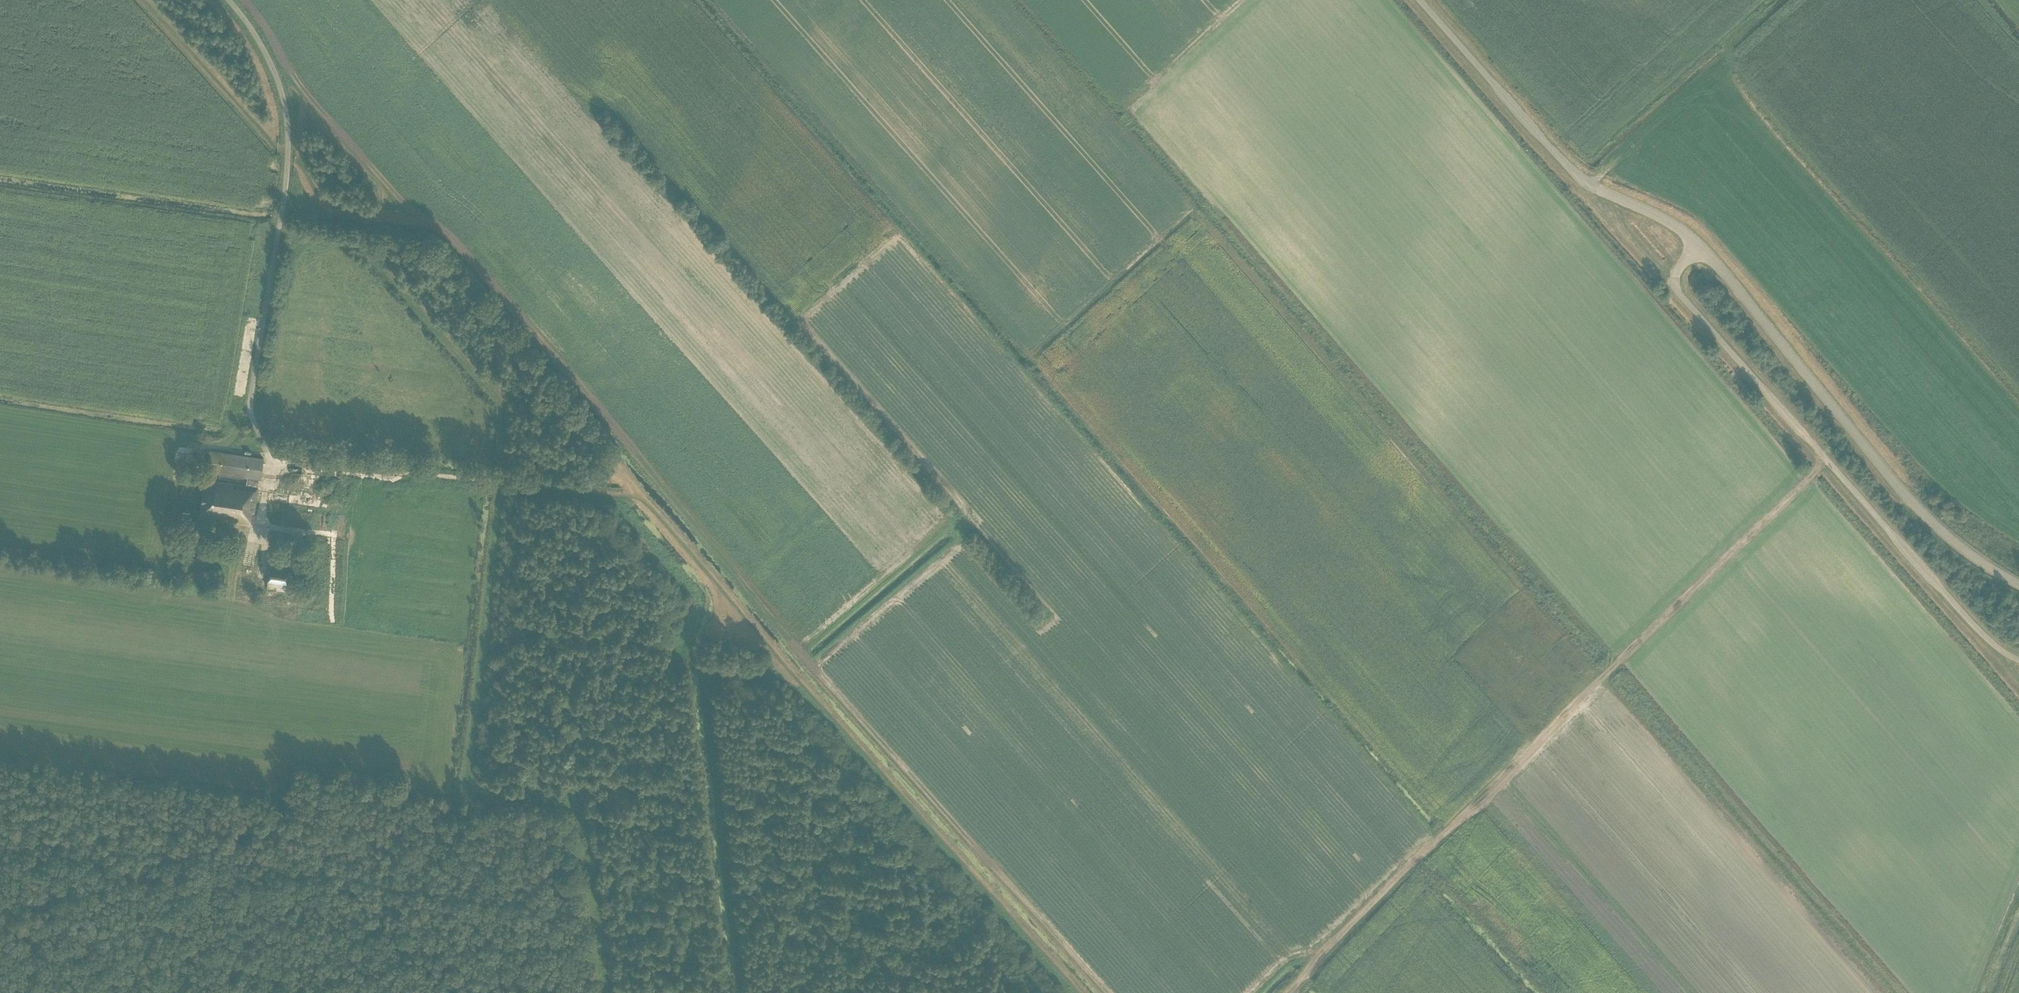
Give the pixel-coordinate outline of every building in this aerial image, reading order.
[(261,479),(264,458),(210,450),(207,471),(248,477),(247,485),(244,484),(244,479),(218,476),(217,480),(205,479),(200,514),(213,516),(213,518),(250,523),(252,513),(256,513),(259,486),(258,486),(259,479),(261,479)] [(272,513),(273,521),(282,520),(281,512),(272,513)] [(271,553),(267,583),(287,585),(290,555),(271,553)] [(238,576),(238,585),(256,586),(256,577),(238,576)]
